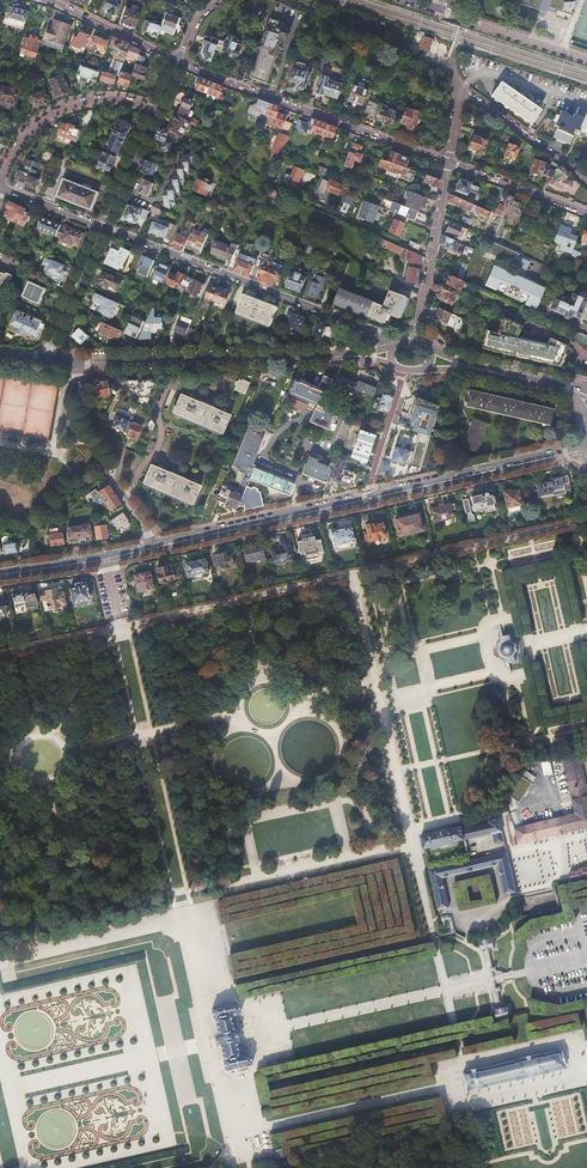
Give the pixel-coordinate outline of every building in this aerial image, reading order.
[(104,8),(108,10),(107,11),(114,14),(120,1),(117,0),(108,0),(104,8)] [(567,19),(573,4),(574,3),(576,4),(578,0),(514,0),(513,1),(545,13),(548,7),(557,10),(565,13),(564,17),(564,18),(564,19),(565,20),(566,20),(567,19)] [(28,12),(7,7),(4,18),(8,19),(9,17),(15,19),(14,20),(19,22),(19,20),(25,21),(28,12)] [(136,27),(141,14),(126,9),(122,22),(136,27)] [(557,10),(555,16),(565,20),(564,19),(564,18),(564,17),(565,13),(557,10)] [(180,19),(165,14),(163,20),(161,26),(159,30),(173,35),(175,30),(180,32),(181,29),(181,28),(181,27),(180,26),(179,25),(178,25),(180,19)] [(261,48),(250,77),(266,83),(277,56),(276,56),(283,38),(286,39),(289,31),(283,29),(285,24),(270,19),(260,47),(262,48),(261,48)] [(48,25),(43,39),(63,46),(70,25),(54,20),(52,26),(48,25)] [(159,30),(161,26),(145,20),(141,30),(151,34),(150,36),(156,38),(159,30)] [(74,37),(71,45),(80,48),(80,49),(84,51),(89,36),(80,33),(78,37),(77,36),(77,37),(76,37),(76,38),(74,37)] [(38,50),(41,41),(36,39),(37,37),(31,35),(31,37),(26,35),(23,45),(21,51),(25,53),(25,54),(30,56),(31,55),(36,57),(36,54),(38,50)] [(94,36),(88,52),(101,57),(106,41),(101,40),(101,39),(94,36)] [(205,59),(211,61),(215,50),(218,41),(205,36),(202,44),(205,45),(203,52),(205,56),(206,56),(205,59)] [(225,42),(219,40),(218,41),(215,50),(224,53),(224,51),(229,53),(230,52),(233,53),(232,53),(237,55),(238,51),(246,54),(246,52),(245,45),(240,43),(241,42),(235,39),(234,39),(228,36),(225,42)] [(130,45),(113,37),(110,47),(116,49),(114,56),(111,55),(108,57),(104,69),(108,71),(108,73),(116,75),(119,76),(121,72),(121,70),(123,64),(126,57),(130,45)] [(424,37),(420,49),(428,52),(432,40),(424,37)] [(140,50),(130,45),(126,57),(137,60),(140,50)] [(296,62),(290,80),(297,83),(296,84),(299,85),(298,88),(299,89),(303,90),(303,89),(304,87),(305,87),(310,73),(304,70),(306,66),(305,63),(298,61),(296,62)] [(292,63),(287,62),(284,71),(289,73),(292,63)] [(135,66),(132,74),(131,76),(144,80),(146,76),(145,73),(146,69),(135,64),(135,66)] [(80,65),(77,74),(81,76),(80,80),(82,81),(82,82),(84,83),(85,82),(87,83),(88,78),(91,79),(90,81),(96,83),(97,78),(100,72),(80,65)] [(108,73),(103,72),(100,80),(113,84),(116,75),(108,73)] [(121,72),(119,76),(118,80),(117,82),(123,84),(122,85),(127,87),(128,84),(131,76),(121,72)] [(337,99),(342,86),(327,80),(328,78),(322,76),(316,92),(322,94),(322,93),(337,99)] [(62,77),(49,82),(52,89),(50,89),(51,93),(53,92),(55,97),(68,92),(62,77)] [(204,95),(203,97),(206,98),(211,83),(200,79),(198,78),(196,82),(197,84),(199,85),(197,90),(206,93),(205,95),(204,95)] [(498,87),(491,96),(531,123),(540,109),(524,98),(501,82),(498,87)] [(211,83),(206,98),(209,99),(214,101),(215,98),(221,101),(223,100),(224,97),(223,95),(219,94),(222,86),(211,83)] [(353,85),(347,100),(361,105),(367,90),(353,85)] [(2,102),(2,104),(15,107),(18,90),(0,87),(0,102),(2,102)] [(32,98),(30,99),(31,103),(34,102),(37,107),(48,101),(43,91),(32,96),(32,98)] [(184,98),(178,114),(196,127),(197,128),(199,126),(197,125),(199,122),(190,117),(192,112),(189,111),(190,109),(189,109),(190,107),(191,108),(192,107),(193,105),(192,103),(191,103),(193,99),(194,100),(196,99),(197,95),(188,92),(186,98),(184,98)] [(305,105),(312,107),(315,98),(307,96),(305,105)] [(262,118),(268,103),(258,99),(255,107),(252,106),(250,107),(248,111),(249,113),(262,118)] [(369,100),(365,110),(375,113),(378,103),(369,100)] [(278,107),(268,103),(262,118),(261,121),(279,128),(280,126),(282,126),(286,116),(276,113),(278,107)] [(384,124),(391,126),(395,113),(390,111),(390,109),(382,106),(377,120),(385,123),(384,124)] [(406,108),(401,123),(407,125),(406,128),(412,130),(415,125),(416,125),(418,120),(416,119),(419,112),(413,110),(413,111),(406,108)] [(571,138),(573,133),(572,133),(573,131),(574,129),(578,131),(578,132),(579,129),(586,133),(586,114),(586,113),(584,119),(573,114),(572,117),(569,116),(569,115),(560,111),(558,116),(556,121),(554,126),(557,127),(555,131),(571,138)] [(173,121),(167,129),(168,129),(174,133),(180,138),(190,124),(178,116),(177,115),(176,116),(175,116),(173,119),(173,121)] [(325,124),(312,119),(311,122),(311,124),(308,125),(307,124),(299,121),(296,129),(298,130),(299,132),(302,134),(306,131),(311,133),(314,132),(322,135),(325,124)] [(121,120),(116,131),(127,135),(132,125),(121,120)] [(60,134),(67,137),(71,139),(76,127),(70,125),(70,126),(64,123),(60,134)] [(336,128),(325,124),(322,135),(332,138),(336,128)] [(503,143),(506,144),(507,144),(511,132),(501,125),(497,133),(505,139),(503,143)] [(166,132),(158,128),(154,138),(163,143),(160,148),(167,151),(172,141),(170,140),(172,134),(174,133),(168,129),(166,132)] [(127,135),(116,131),(108,149),(119,154),(127,135)] [(568,144),(571,138),(555,131),(552,137),(556,139),(556,138),(557,137),(565,141),(565,142),(568,144)] [(513,133),(511,132),(507,144),(508,144),(504,157),(505,158),(505,159),(508,160),(509,159),(510,159),(511,159),(515,160),(518,149),(524,151),(527,143),(513,133)] [(279,159),(289,137),(282,134),(279,140),(277,139),(271,152),(272,153),(271,155),(279,159)] [(473,136),(468,147),(476,151),(475,152),(482,155),(487,141),(473,136)] [(361,147),(351,143),(350,148),(359,152),(361,147)] [(530,146),(527,143),(524,151),(523,153),(531,156),(534,148),(530,146)] [(350,148),(343,166),(351,169),(353,163),(352,163),(353,160),(354,160),(359,162),(361,156),(358,154),(359,152),(350,148)] [(101,164),(100,167),(108,171),(111,172),(114,165),(113,165),(116,157),(105,152),(100,163),(101,164)] [(392,152),(388,162),(395,164),(408,169),(409,165),(409,164),(407,163),(408,159),(399,155),(392,152)] [(180,164),(180,168),(180,170),(178,170),(175,174),(175,175),(175,178),(175,181),(173,181),(170,184),(170,185),(170,189),(170,191),(168,191),(165,194),(165,195),(165,199),(165,207),(171,210),(171,204),(176,204),(176,194),(182,194),(182,184),(187,184),(187,174),(192,174),(192,164),(198,164),(198,155),(186,155),(185,160),(183,160),(180,163),(180,164)] [(144,159),(139,170),(148,174),(153,163),(144,159)] [(395,164),(388,162),(382,160),(379,167),(387,169),(385,175),(390,177),(395,164)] [(546,177),(548,169),(544,168),(545,164),(534,160),(532,165),(530,172),(541,176),(542,175),(546,177)] [(408,169),(395,164),(390,177),(396,179),(398,173),(401,174),(399,178),(412,182),(414,175),(407,172),(408,169)] [(20,174),(15,187),(24,190),(25,186),(29,176),(31,169),(32,168),(26,166),(24,172),(21,172),(20,175),(20,174)] [(294,167),(287,183),(296,187),(303,171),(294,167)] [(556,172),(548,169),(546,177),(549,178),(548,182),(553,184),(552,184),(563,188),(565,187),(567,188),(568,187),(569,186),(568,182),(572,177),(563,170),(560,167),(560,168),(558,169),(557,168),(555,170),(556,170),(556,172)] [(29,176),(25,186),(36,190),(40,180),(35,178),(38,171),(31,169),(29,176)] [(436,193),(439,180),(431,177),(426,176),(424,182),(432,185),(430,190),(436,193)] [(335,179),(334,182),(329,180),(328,182),(324,180),(321,187),(328,190),(327,191),(338,195),(342,185),(344,186),(345,183),(335,179)] [(65,180),(58,197),(92,210),(99,193),(65,180)] [(145,180),(139,193),(148,197),(154,184),(145,180)] [(199,180),(195,191),(207,196),(212,185),(199,180)] [(460,180),(456,191),(467,195),(468,192),(477,195),(480,187),(460,180)] [(273,185),(271,188),(271,189),(280,193),(282,189),(273,185)] [(505,190),(499,188),(496,197),(501,199),(505,190)] [(260,202),(268,209),(280,194),(270,189),(260,202)] [(408,191),(406,197),(414,200),(421,203),(422,201),(425,203),(427,198),(408,191)] [(472,207),(476,209),(477,207),(448,194),(447,201),(470,211),(472,207)] [(349,202),(352,203),(354,199),(347,196),(344,203),(348,204),(349,202)] [(496,210),(494,215),(501,218),(502,216),(504,211),(516,215),(520,204),(511,201),(512,198),(507,196),(504,204),(499,202),(496,210)] [(414,200),(406,197),(405,198),(406,198),(405,201),(407,201),(405,207),(417,212),(420,206),(421,207),(423,203),(421,203),(414,200)] [(372,223),(379,207),(366,202),(359,218),(372,223)] [(413,221),(417,212),(405,207),(392,202),(388,211),(413,221)] [(9,219),(15,222),(21,207),(15,204),(14,205),(11,203),(8,208),(11,209),(9,214),(8,213),(7,214),(6,216),(7,217),(10,219),(9,219)] [(129,206),(126,217),(126,220),(136,223),(141,211),(140,210),(141,208),(131,204),(130,207),(129,206)] [(21,207),(15,222),(25,227),(30,217),(28,216),(29,214),(26,213),(27,210),(21,207)] [(151,211),(159,215),(161,211),(160,210),(153,207),(151,211)] [(473,224),(470,231),(491,240),(501,218),(494,215),(491,213),(477,207),(476,209),(475,212),(487,217),(489,217),(483,229),(473,224)] [(46,212),(41,210),(41,211),(40,211),(38,217),(43,219),(43,218),(46,212)] [(141,218),(147,220),(147,219),(149,215),(150,212),(145,210),(141,218)] [(470,223),(472,218),(463,214),(460,218),(470,223)] [(187,238),(179,235),(173,248),(184,252),(186,246),(194,229),(198,219),(191,216),(189,221),(193,223),(189,232),(190,232),(187,238)] [(43,218),(43,219),(39,229),(57,237),(62,226),(43,218)] [(399,237),(404,224),(394,220),(389,233),(399,237)] [(150,233),(169,240),(176,226),(167,222),(165,226),(154,222),(150,233)] [(450,223),(446,232),(447,233),(447,234),(461,240),(466,230),(450,223)] [(572,227),(560,223),(553,242),(560,245),(559,249),(571,254),(572,256),(579,258),(581,253),(573,249),(577,237),(570,234),(572,227)] [(62,226),(57,237),(61,239),(60,241),(72,247),(74,243),(79,245),(84,234),(66,226),(66,227),(62,226)] [(194,229),(186,246),(201,253),(209,235),(203,233),(202,236),(201,235),(202,232),(194,229)] [(441,235),(439,244),(444,246),(444,247),(454,251),(455,251),(462,254),(466,246),(441,235)] [(378,245),(401,255),(403,248),(381,239),(378,245)] [(297,241),(295,247),(306,251),(308,246),(297,241)] [(417,249),(418,250),(420,245),(410,241),(408,246),(409,246),(417,249)] [(213,254),(232,261),(237,250),(218,242),(213,254)] [(527,271),(532,255),(493,243),(490,254),(519,263),(517,267),(527,271)] [(476,245),(475,250),(485,254),(487,250),(476,245)] [(113,248),(105,264),(121,271),(131,251),(123,247),(121,252),(113,248)] [(317,257),(319,251),(308,247),(305,253),(317,257)] [(296,258),(299,250),(294,248),(291,256),(296,258)] [(417,283),(422,256),(403,248),(401,255),(400,258),(409,260),(407,271),(405,271),(405,274),(407,274),(405,281),(417,283)] [(475,250),(470,248),(466,256),(471,258),(475,250)] [(259,256),(251,251),(249,256),(242,275),(249,277),(252,271),(253,271),(259,256)] [(242,275),(249,256),(242,253),(241,257),(244,259),(242,258),(241,260),(239,259),(237,265),(238,265),(235,272),(242,275)] [(264,254),(260,265),(263,267),(261,273),(263,274),(262,276),(260,281),(266,284),(272,270),(276,259),(264,254)] [(139,273),(148,277),(154,262),(147,259),(147,258),(143,256),(138,265),(141,267),(139,273)] [(53,261),(49,271),(62,278),(65,272),(62,271),(64,266),(57,263),(58,262),(55,261),(55,262),(53,261)] [(153,278),(164,283),(171,268),(160,263),(153,278)] [(525,277),(516,273),(495,263),(488,278),(485,286),(496,291),(500,283),(507,287),(510,286),(520,290),(521,293),(529,297),(525,305),(536,310),(540,302),(547,287),(525,277)] [(310,282),(305,294),(315,298),(320,286),(322,286),(325,279),(315,275),(314,275),(315,272),(316,269),(314,268),(309,281),(310,282)] [(395,293),(398,284),(363,269),(357,283),(376,300),(375,303),(370,318),(387,324),(390,315),(397,318),(400,319),(408,298),(395,293)] [(281,273),(272,270),(266,284),(273,287),(276,279),(278,280),(281,273)] [(104,271),(98,284),(108,288),(109,286),(119,290),(123,280),(104,271)] [(4,293),(9,280),(11,277),(7,275),(4,274),(1,272),(0,272),(0,291),(4,293)] [(168,283),(180,289),(181,287),(186,276),(187,275),(181,273),(179,276),(172,274),(168,283)] [(292,273),(287,287),(300,293),(306,278),(301,277),(302,275),(298,273),(297,275),(292,273)] [(186,276),(181,287),(188,290),(192,279),(186,276)] [(445,285),(462,292),(466,283),(461,281),(449,276),(445,285)] [(199,298),(205,285),(194,279),(188,292),(187,292),(186,294),(191,297),(192,294),(198,297),(198,298),(199,298)] [(30,282),(23,297),(40,305),(47,290),(30,282)] [(216,301),(220,290),(211,286),(207,297),(216,301)] [(443,292),(440,298),(447,301),(446,303),(451,306),(451,305),(456,307),(460,297),(458,295),(458,293),(457,292),(445,287),(444,288),(444,287),(442,289),(442,290),(442,292),(443,292)] [(221,288),(220,290),(216,301),(215,303),(220,305),(219,307),(224,309),(230,294),(225,292),(226,290),(221,288)] [(517,291),(511,288),(508,289),(507,292),(517,297),(518,294),(517,291)] [(336,304),(370,318),(375,303),(374,303),(342,290),(341,289),(335,305),(336,305),(336,304)] [(111,319),(118,303),(96,293),(93,300),(103,305),(99,313),(111,319)] [(244,294),(236,313),(270,326),(277,307),(244,294)] [(576,295),(574,294),(572,298),(569,296),(567,297),(566,299),(557,295),(551,308),(565,315),(565,316),(566,317),(568,317),(569,317),(570,317),(570,316),(571,315),(571,314),(578,317),(579,317),(580,317),(581,316),(582,315),(582,313),(582,312),(582,311),(582,310),(586,300),(576,295)] [(293,307),(288,305),(283,316),(291,319),(287,326),(302,332),(307,320),(299,316),(299,315),(299,314),(297,313),(296,314),(295,315),(292,314),(292,312),(291,312),(293,307)] [(154,309),(153,308),(139,339),(149,339),(149,332),(151,332),(156,332),(158,328),(162,328),(162,323),(163,323),(163,319),(156,320),(156,319),(154,319),(154,309)] [(453,314),(440,308),(436,319),(448,324),(453,314)] [(23,320),(24,318),(25,314),(16,310),(6,334),(13,337),(16,336),(17,335),(26,339),(28,335),(37,339),(44,324),(45,323),(36,319),(34,322),(33,325),(23,320)] [(134,316),(126,334),(132,337),(136,339),(139,334),(144,323),(140,321),(141,320),(134,316)] [(500,334),(498,334),(489,332),(485,348),(501,352),(561,365),(569,347),(552,340),(551,344),(519,336),(523,327),(514,323),(511,321),(507,319),(502,330),(500,334)] [(189,327),(190,325),(179,320),(174,331),(179,333),(179,332),(183,334),(183,335),(185,336),(189,327)] [(314,322),(309,334),(319,338),(319,336),(323,338),(324,334),(332,338),(333,338),(334,338),(335,338),(336,337),(337,336),(339,332),(320,324),(314,322)] [(103,323),(99,332),(119,341),(123,332),(103,323)] [(28,335),(26,339),(30,341),(32,339),(37,341),(39,340),(45,326),(45,324),(44,324),(37,339),(28,335)] [(200,332),(189,327),(185,336),(196,340),(195,340),(197,341),(200,332)] [(82,345),(90,337),(81,328),(73,337),(82,345)] [(370,337),(355,332),(354,336),(361,339),(360,343),(369,343),(370,337)] [(573,340),(586,347),(586,338),(576,333),(573,340)] [(281,401),(281,402),(304,412),(306,408),(313,411),(308,423),(317,426),(325,406),(323,406),(325,402),(323,401),(332,380),(323,376),(317,390),(294,380),(291,388),(290,387),(289,390),(290,390),(289,393),(290,393),(289,395),(284,393),(281,401)] [(376,389),(376,388),(358,381),(357,383),(341,377),(337,388),(353,394),(355,390),(373,396),(376,389)] [(93,386),(93,387),(93,391),(94,392),(95,391),(96,397),(106,396),(106,399),(110,398),(106,381),(100,383),(100,379),(99,379),(99,381),(93,382),(94,386),(93,386)] [(128,380),(126,382),(125,383),(140,398),(142,397),(145,397),(146,398),(151,393),(149,390),(155,385),(154,383),(151,380),(147,380),(136,380),(128,380)] [(239,381),(235,393),(246,396),(249,384),(239,381)] [(465,402),(464,405),(466,406),(465,406),(550,425),(553,410),(469,391),(466,402),(465,402)] [(180,393),(172,412),(222,434),(230,415),(180,393)] [(408,429),(430,435),(439,403),(417,397),(408,429)] [(391,402),(379,398),(378,398),(376,402),(373,401),(371,408),(371,409),(371,410),(372,410),(375,412),(376,412),(377,411),(377,410),(383,412),(383,410),(388,411),(391,402)] [(335,410),(325,406),(317,426),(327,430),(330,423),(335,425),(338,418),(333,416),(335,410)] [(347,410),(344,416),(350,419),(353,413),(347,410)] [(111,427),(127,434),(132,423),(134,418),(118,411),(111,427)] [(474,418),(462,447),(476,453),(476,452),(487,424),(487,425),(488,424),(474,418)] [(350,423),(343,420),(331,450),(339,453),(350,423)] [(127,434),(126,436),(135,440),(135,438),(136,439),(141,427),(132,423),(127,434)] [(230,488),(229,490),(226,498),(224,503),(225,503),(225,504),(225,506),(229,508),(231,507),(231,506),(236,508),(237,507),(253,468),(250,467),(265,431),(249,424),(232,466),(235,467),(233,471),(236,472),(235,475),(236,477),(233,478),(232,482),(245,487),(244,489),(238,486),(236,491),(230,488)] [(353,449),(351,458),(357,460),(356,464),(359,463),(360,464),(361,465),(364,466),(365,463),(374,435),(360,431),(355,444),(353,449)] [(395,446),(391,461),(406,465),(406,464),(408,465),(409,462),(414,463),(417,453),(410,451),(395,446)] [(340,453),(338,459),(336,464),(335,464),(333,467),(335,469),(328,485),(330,486),(332,483),(339,485),(346,469),(342,468),(347,456),(340,453)] [(309,457),(303,474),(322,481),(328,467),(316,462),(317,460),(316,460),(318,457),(311,454),(310,457),(309,457)] [(382,459),(378,474),(384,476),(389,461),(382,459)] [(142,482),(150,486),(155,488),(171,495),(175,496),(192,504),(200,485),(182,477),(177,475),(162,468),(158,466),(151,463),(142,482)] [(253,468),(237,507),(243,506),(244,510),(262,506),(259,492),(248,488),(251,481),(255,482),(268,487),(268,488),(282,493),(289,496),(294,485),(287,482),(287,481),(273,476),(253,468)] [(354,473),(353,472),(346,469),(339,485),(348,489),(354,473)] [(218,500),(224,503),(226,498),(229,490),(230,488),(223,485),(225,482),(222,481),(223,481),(226,474),(221,472),(219,471),(202,509),(200,515),(202,516),(201,518),(211,516),(218,500)] [(549,481),(536,485),(539,499),(570,491),(567,476),(553,479),(552,477),(550,478),(549,480),(549,481)] [(115,495),(109,486),(98,493),(104,503),(115,495)] [(71,490),(67,496),(70,499),(75,493),(71,490)] [(509,490),(503,492),(506,508),(521,504),(518,490),(510,492),(509,490)] [(485,501),(473,504),(474,512),(487,509),(488,511),(495,510),(494,506),(496,506),(495,501),(493,502),(492,499),(490,500),(488,494),(488,493),(487,492),(486,492),(485,492),(484,493),(484,494),(484,495),(485,501)] [(115,495),(104,503),(110,511),(121,504),(115,495)] [(462,500),(466,514),(471,513),(468,499),(462,500)] [(453,504),(430,509),(432,516),(434,515),(435,521),(453,517),(451,510),(455,510),(453,504)] [(122,513),(109,521),(116,532),(121,528),(122,529),(123,529),(124,530),(125,530),(126,530),(127,530),(127,529),(128,529),(128,528),(129,528),(129,527),(129,526),(129,525),(129,524),(129,523),(127,520),(122,513)] [(419,513),(395,518),(399,535),(406,534),(408,535),(413,534),(414,532),(423,530),(419,513)] [(102,517),(93,520),(94,527),(96,539),(108,538),(106,526),(97,527),(97,523),(103,522),(102,517)] [(68,528),(67,528),(69,539),(91,536),(89,523),(82,524),(82,526),(70,528),(70,527),(68,527),(68,528)] [(385,537),(382,524),(372,526),(372,524),(366,525),(367,532),(364,532),(366,541),(369,540),(369,541),(385,537)] [(333,532),(331,532),(334,547),(355,542),(351,527),(350,526),(333,530),(333,532)] [(64,544),(62,533),(58,534),(58,528),(49,530),(50,535),(49,535),(51,546),(64,544)] [(314,537),(303,540),(303,541),(297,542),(299,548),(298,553),(300,553),(301,558),(306,556),(307,560),(319,557),(318,554),(323,553),(321,540),(315,541),(314,537)] [(280,540),(281,544),(282,547),(278,548),(271,549),(273,561),(278,560),(284,559),(285,562),(294,560),(289,539),(283,540),(280,540)] [(16,542),(2,544),(4,555),(17,553),(16,542)] [(243,549),(245,561),(250,560),(250,561),(260,559),(260,561),(265,560),(263,548),(256,549),(255,546),(243,549)] [(217,557),(213,558),(215,567),(219,566),(220,569),(233,566),(230,554),(227,555),(227,553),(217,555),(217,557)] [(185,563),(187,572),(188,576),(188,577),(194,576),(194,578),(197,580),(201,579),(203,577),(202,574),(208,572),(207,571),(207,567),(205,559),(199,560),(198,559),(196,559),(197,562),(193,562),(193,560),(191,560),(191,562),(185,563)] [(176,564),(157,568),(160,583),(161,582),(163,583),(166,583),(166,581),(175,579),(174,578),(179,577),(176,564)] [(150,572),(134,575),(137,592),(139,592),(141,593),(144,592),(145,590),(153,588),(150,572)] [(68,595),(70,603),(90,599),(87,585),(81,586),(80,583),(74,584),(75,587),(70,589),(71,594),(68,595)] [(62,586),(40,592),(42,600),(47,599),(48,604),(47,604),(48,608),(49,608),(67,604),(62,586)] [(25,611),(25,608),(32,607),(34,609),(35,606),(37,606),(35,594),(23,597),(23,595),(22,595),(22,594),(12,596),(16,613),(21,612),(25,611)] [(502,647),(501,647),(502,654),(504,654),(507,656),(509,663),(516,661),(515,654),(517,652),(518,651),(516,643),(515,643),(512,641),(510,635),(503,636),(504,643),(502,647)] [(515,828),(519,845),(586,828),(586,784),(579,751),(563,755),(576,813),(556,818),(555,815),(549,816),(550,819),(515,828)] [(551,759),(542,761),(545,775),(554,773),(551,759)] [(521,777),(509,795),(520,802),(532,783),(521,777)] [(506,850),(507,852),(508,852),(507,847),(509,846),(508,840),(505,841),(503,831),(511,830),(509,823),(502,825),(500,818),(489,820),(490,824),(463,830),(462,827),(462,825),(422,835),(425,848),(492,833),(495,844),(504,842),(506,850)] [(429,869),(439,909),(449,907),(443,877),(499,864),(506,894),(517,892),(508,852),(507,852),(429,869)] [(570,876),(571,882),(586,878),(586,867),(580,869),(579,870),(570,872),(571,876),(570,876)] [(454,933),(450,915),(441,917),(445,935),(454,933)] [(492,938),(480,941),(483,951),(488,949),(494,948),(492,938)] [(217,1009),(211,1010),(212,1015),(213,1021),(215,1021),(218,1035),(217,1035),(217,1036),(215,1039),(216,1044),(219,1046),(219,1047),(220,1047),(224,1061),(223,1061),(225,1072),(237,1069),(239,1069),(242,1068),(252,1066),(250,1055),(240,1057),(236,1043),(239,1042),(238,1037),(236,1031),(234,1032),(231,1017),(241,1015),(238,1004),(222,1008),(217,1009)] [(502,1008),(496,1009),(498,1020),(510,1017),(510,1016),(507,1007),(502,1008)] [(464,1076),(463,1076),(464,1079),(466,1085),(465,1086),(466,1090),(467,1090),(467,1092),(470,1091),(470,1092),(473,1091),(473,1090),(481,1088),(481,1089),(485,1088),(484,1088),(487,1087),(486,1087),(516,1080),(516,1081),(536,1076),(540,1075),(539,1075),(548,1073),(547,1072),(562,1069),(562,1070),(565,1069),(564,1067),(565,1067),(564,1063),(563,1063),(562,1057),(563,1056),(562,1052),(561,1052),(561,1051),(558,1051),(559,1052),(544,1055),(544,1054),(511,1061),(511,1062),(484,1069),(484,1068),(482,1068),(478,1069),(465,1072),(463,1073),(464,1076)] [(284,1149),(275,1151),(277,1160),(286,1158),(284,1149)]
